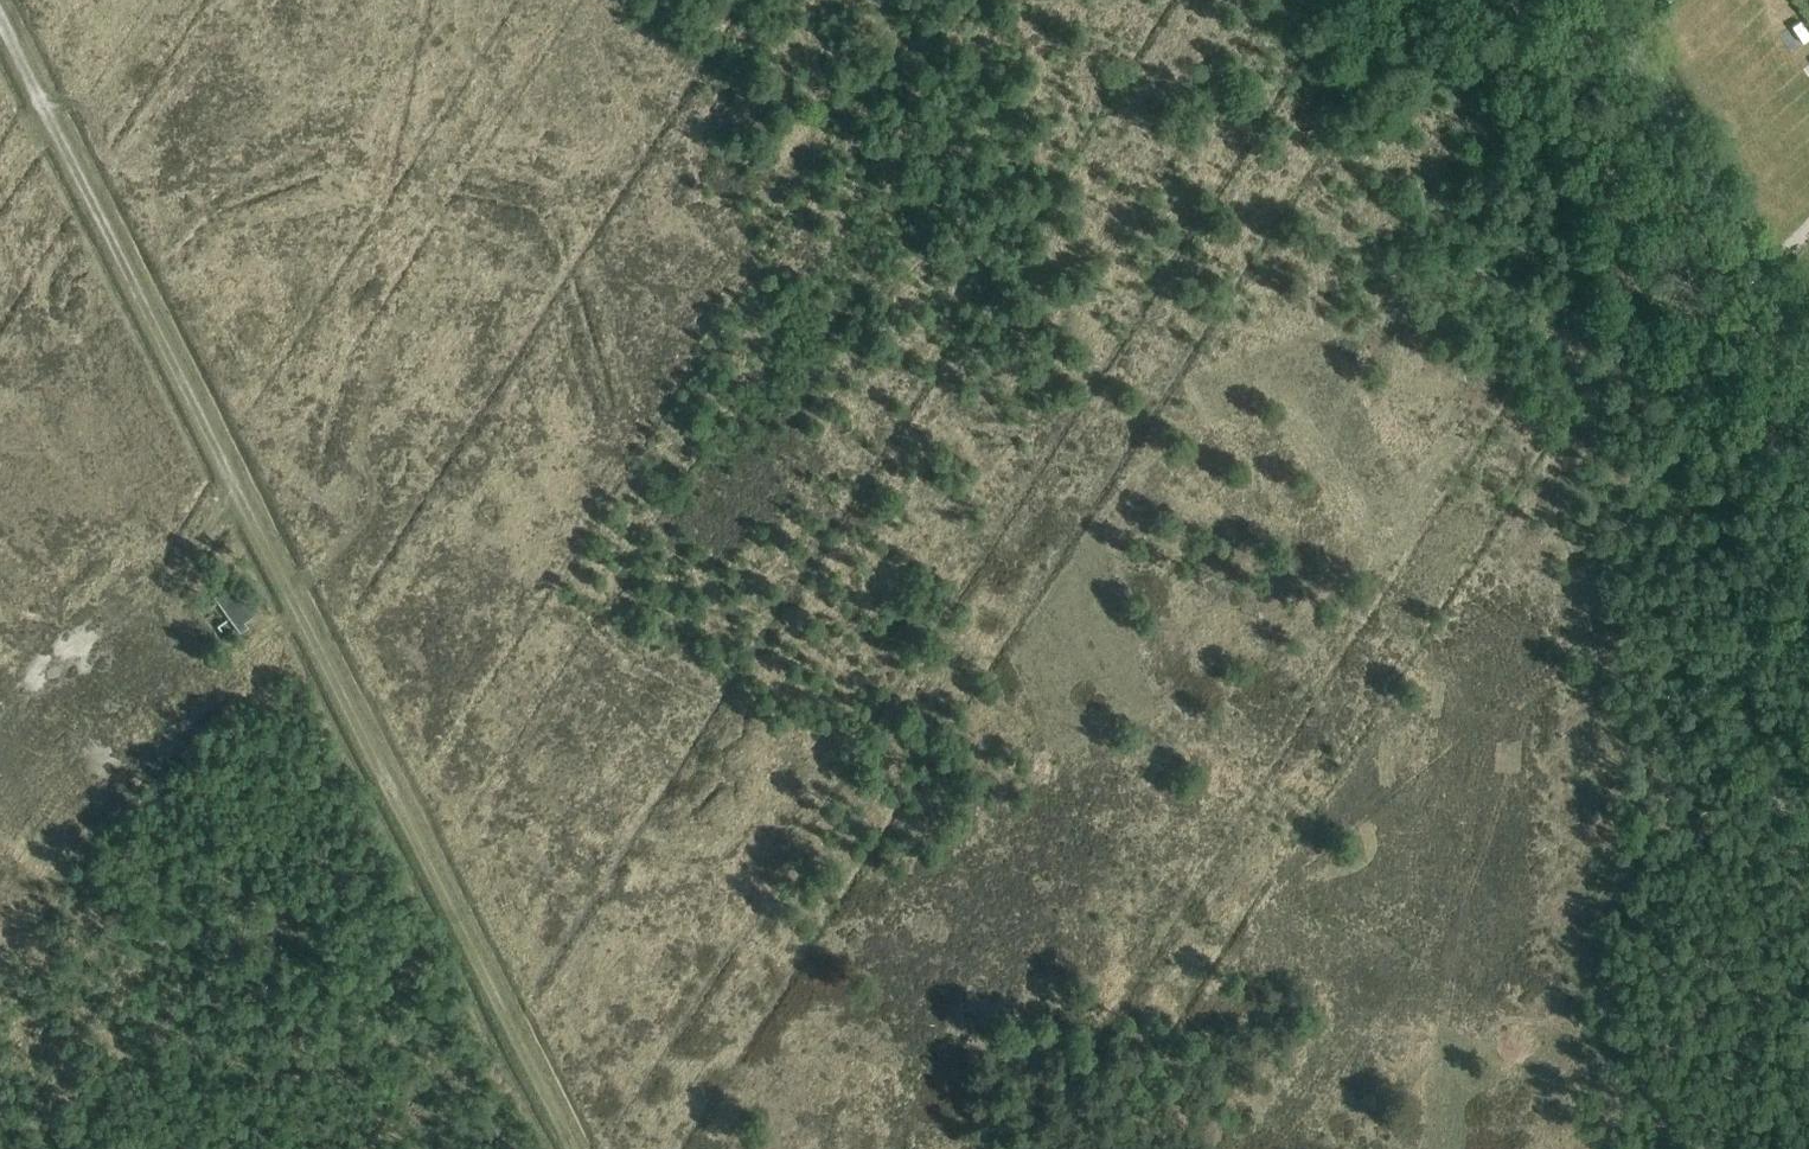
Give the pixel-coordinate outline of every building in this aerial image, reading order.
[(215,599),(241,635),(249,629),(245,624),(257,615),(238,590),(227,598),(223,593),(215,599)]
